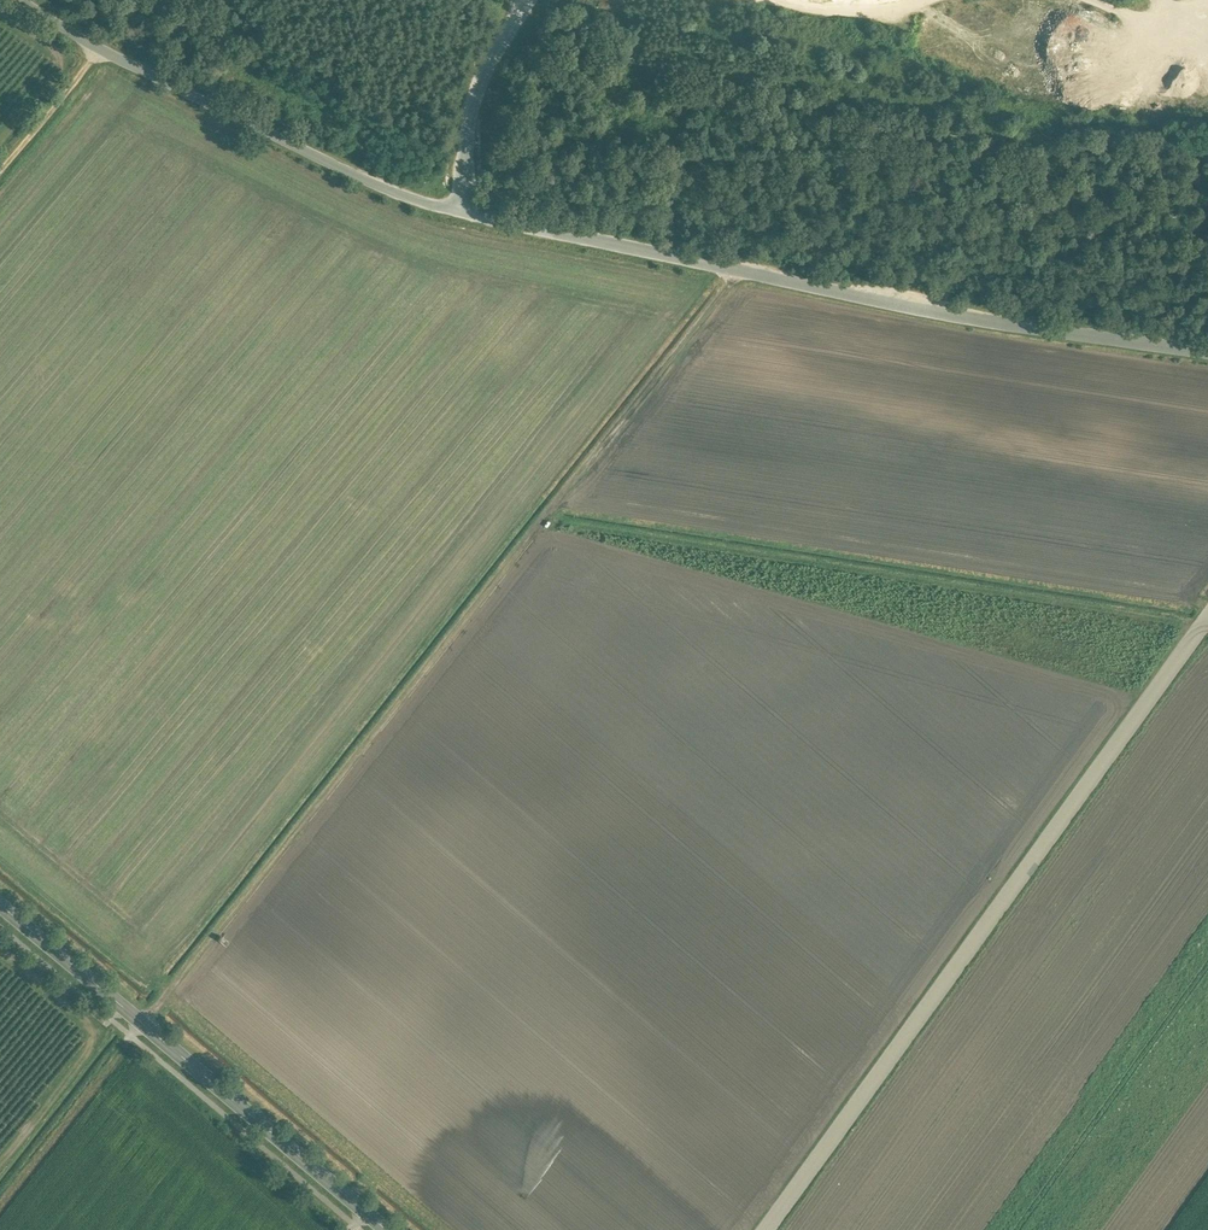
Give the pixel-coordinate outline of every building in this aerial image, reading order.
[(623,0),(601,0),(600,4),(620,9),(623,0)]
